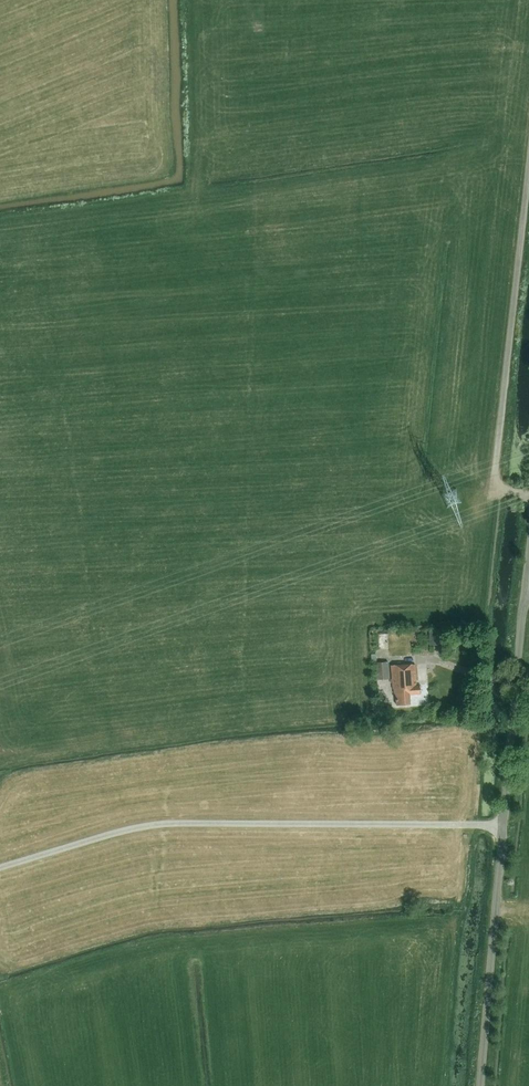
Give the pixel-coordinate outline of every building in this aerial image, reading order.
[(429,629),(429,645),(444,645),(443,629),(429,629)] [(378,680),(390,679),(389,661),(376,662),(378,680)] [(410,693),(421,693),(420,685),(416,685),(415,663),(391,665),(393,688),(394,688),(394,693),(396,693),(396,704),(397,704),(410,703),(410,693)]
